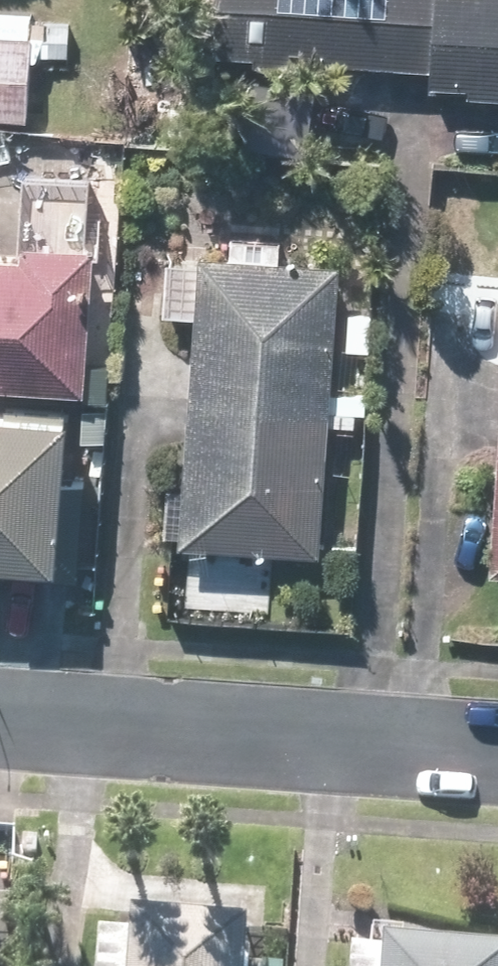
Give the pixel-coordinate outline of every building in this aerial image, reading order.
[(219,57),(431,67),(431,81),(470,83),(469,94),(497,96),(497,0),(221,0),(219,57)] [(0,33),(0,118),(26,120),(34,36),(0,33)] [(0,252),(0,385),(88,391),(97,247),(26,243),(26,254),(0,252)] [(320,554),(343,261),(202,250),(179,543),(320,554)] [(0,406),(0,557),(59,562),(72,413),(0,406)] [(134,912),(130,965),(246,965),(250,921),(134,912)] [(388,937),(386,965),(497,965),(497,945),(388,937)]
